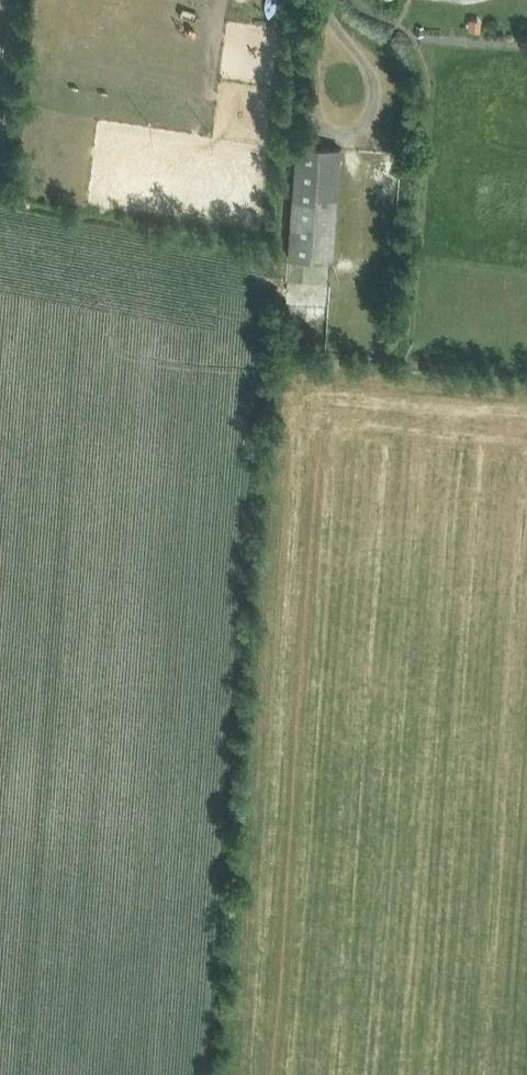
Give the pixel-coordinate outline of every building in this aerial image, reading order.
[(332,261),(341,147),(296,144),(288,257),(332,261)]
